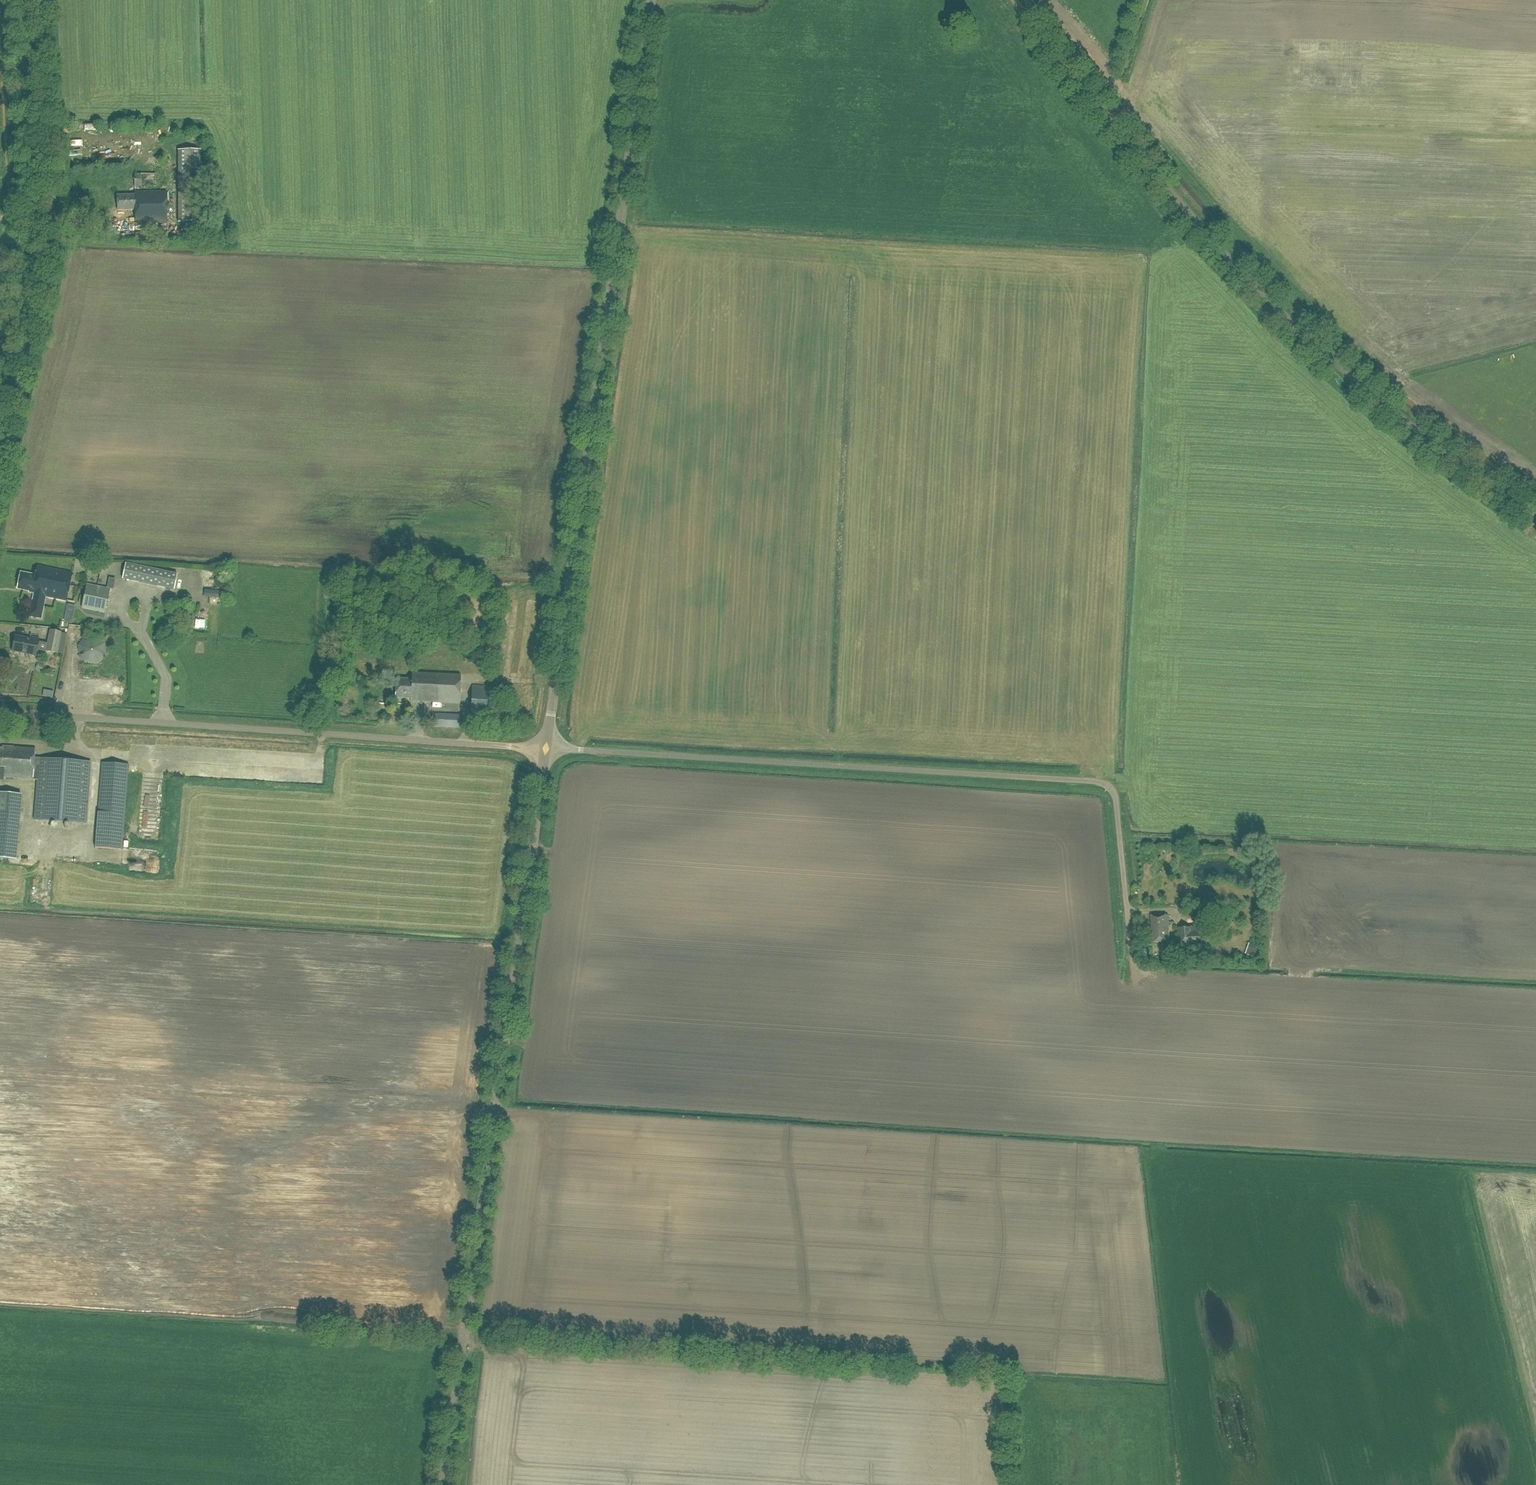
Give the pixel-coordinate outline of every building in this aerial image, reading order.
[(201,223),(200,151),(177,151),(177,223),(201,223)] [(155,188),(155,175),(134,175),(135,188),(155,188)] [(166,223),(166,192),(135,192),(135,195),(117,195),(117,210),(135,210),(135,223),(166,223)] [(177,575),(125,564),(122,581),(173,591),(177,575)] [(72,573),(37,566),(35,576),(21,573),(17,590),(28,592),(28,594),(34,595),(33,601),(32,600),(28,616),(41,618),(45,597),(66,601),(72,573)] [(109,590),(85,585),(80,609),(104,614),(109,590)] [(217,592),(203,591),(202,597),(222,599),(223,593),(217,592)] [(68,605),(67,612),(74,613),(76,606),(68,605)] [(57,654),(61,634),(50,631),(46,652),(57,655),(57,654)] [(105,644),(96,636),(85,637),(77,646),(78,657),(87,665),(98,664),(105,655),(105,644)] [(29,640),(15,637),(12,651),(36,656),(39,639),(29,638),(29,640)] [(460,675),(411,673),(411,680),(396,679),(396,698),(410,698),(410,701),(459,703),(460,675)] [(490,718),(490,716),(498,716),(500,691),(492,691),(492,686),(472,685),(470,717),(490,718)] [(458,715),(432,714),(432,728),(458,728),(458,715)] [(4,747),(4,749),(0,749),(0,780),(4,780),(4,777),(36,780),(33,820),(86,824),(90,762),(34,758),(35,749),(4,747)] [(128,765),(101,763),(95,848),(122,850),(128,765)] [(0,793),(0,858),(16,860),(21,795),(0,793)] [(1169,942),(1167,915),(1151,916),(1152,943),(1169,942)] [(1191,931),(1191,928),(1178,929),(1179,946),(1206,944),(1205,930),(1191,931)] [(1251,945),(1249,951),(1256,954),(1258,947),(1251,945)] [(400,1210),(402,1197),(389,1194),(387,1208),(400,1210)]
